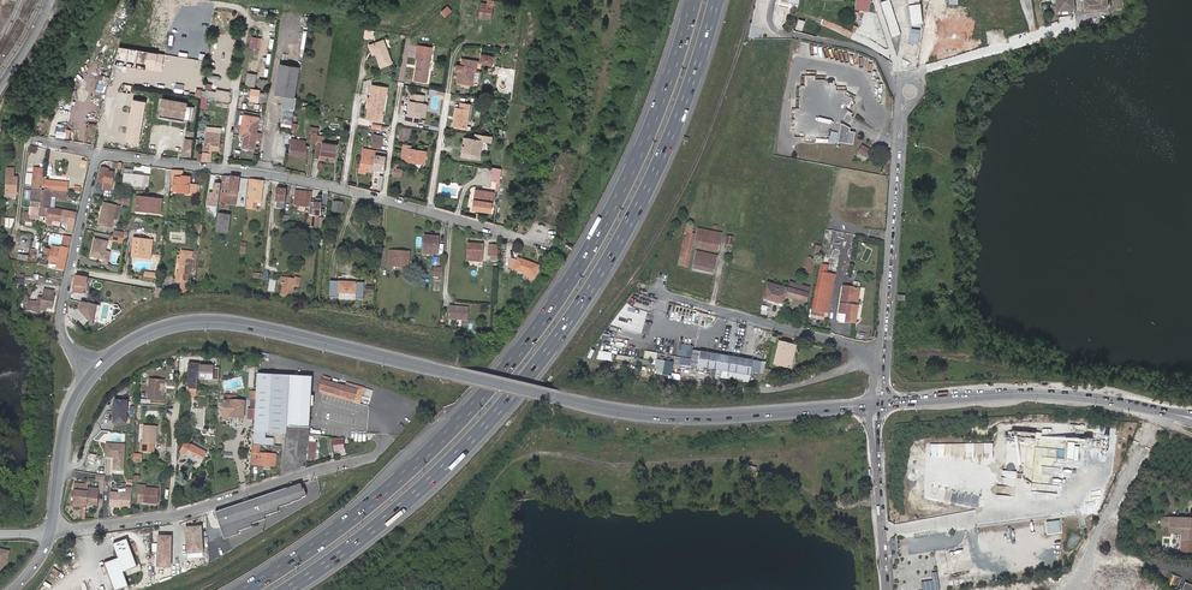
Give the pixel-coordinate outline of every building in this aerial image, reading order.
[(901,33),(891,0),(883,0),(882,0),(893,36),(901,33)] [(924,22),(921,0),(909,0),(912,23),(924,22)] [(1056,13),(1075,11),(1074,0),(1055,0),(1056,13)] [(1107,0),(1082,0),(1083,12),(1108,10),(1107,0)] [(481,1),(479,15),(491,17),(493,3),(481,1)] [(858,2),(858,11),(869,11),(869,2),(858,2)] [(449,5),(441,11),(445,16),(453,10),(449,5)] [(801,18),(798,28),(804,29),(806,20),(801,18)] [(912,27),(911,42),(920,43),(921,28),(912,27)] [(365,29),(364,37),(373,38),(374,31),(365,29)] [(251,36),(249,47),(256,48),(255,52),(260,52),(262,37),(251,36)] [(374,54),(379,68),(391,63),(382,40),(368,46),(371,55),(374,54)] [(165,53),(118,46),(116,63),(162,70),(165,53)] [(419,55),(415,77),(427,79),(432,51),(418,48),(417,55),(419,55)] [(482,50),(482,55),(481,61),(492,63),(493,56),(494,52),(482,50)] [(463,58),(462,66),(464,66),(463,72),(461,72),(460,80),(468,81),(469,81),(470,79),(474,80),(475,72),(477,61),(463,58)] [(259,62),(250,60),(249,70),(257,71),(259,62)] [(295,97),(293,97),(298,66),(278,64),(274,94),(283,95),(282,105),(284,106),(282,119),(292,120),(295,97)] [(246,85),(256,86),(257,73),(247,72),(246,85)] [(97,88),(105,91),(110,77),(102,74),(97,88)] [(175,85),(183,87),(185,79),(176,77),(175,85)] [(267,87),(267,79),(259,78),(259,87),(267,87)] [(382,113),(385,96),(386,96),(387,87),(370,85),(364,120),(381,122),(383,114),(382,113)] [(425,100),(426,93),(412,90),(408,112),(407,112),(406,116),(419,119),(420,114),(421,114),(425,100)] [(260,100),(261,93),(253,92),(251,99),(260,100)] [(216,93),(215,98),(229,101),(230,96),(216,93)] [(267,102),(269,94),(261,93),(260,100),(267,102)] [(207,108),(209,98),(203,96),(200,107),(207,108)] [(139,142),(147,100),(133,98),(126,140),(139,142)] [(161,103),(160,113),(184,118),(184,115),(191,117),(191,115),(195,116),(196,113),(192,112),(193,105),(182,103),(182,107),(176,106),(177,102),(167,101),(166,104),(161,103)] [(456,118),(454,125),(468,127),(471,104),(463,102),(462,108),(461,108),(458,107),(456,114),(457,114),(456,118)] [(256,130),(257,119),(242,117),(238,117),(236,132),(240,132),(240,137),(243,138),(242,149),(253,151),(255,138),(261,138),(262,131),(256,130)] [(70,139),(72,129),(67,128),(67,126),(58,124),(56,135),(70,139)] [(401,125),(399,136),(408,138),(411,127),(401,125)] [(844,126),(841,125),(837,143),(853,146),(856,134),(850,132),(850,129),(844,126)] [(315,142),(317,127),(309,126),(309,131),(311,131),(310,141),(315,142)] [(205,131),(201,161),(210,162),(212,149),(219,150),(221,133),(205,131)] [(490,137),(474,134),(473,139),(465,138),(462,156),(477,159),(480,140),(489,142),(490,137)] [(317,135),(314,158),(334,161),(337,145),(323,143),(324,136),(317,135)] [(372,135),(371,146),(380,147),(380,145),(382,136),(372,135)] [(185,137),(183,153),(192,154),(194,138),(185,137)] [(292,140),(290,155),(305,157),(307,147),(305,146),(306,139),(300,138),(300,141),(292,140)] [(404,145),(401,158),(424,162),(426,151),(426,148),(412,145),(413,142),(404,140),(404,145)] [(870,150),(863,146),(859,152),(866,156),(870,150)] [(368,169),(373,169),(374,161),(371,161),(371,156),(375,156),(379,157),(380,151),(364,149),(361,168),(360,168),(359,173),(367,174),(368,169)] [(374,161),(373,169),(383,171),(385,152),(380,151),(379,157),(375,156),(374,161)] [(401,176),(403,165),(395,164),(393,175),(401,176)] [(490,182),(499,183),(500,177),(501,168),(494,167),(492,167),(490,182)] [(107,184),(106,188),(110,189),(113,172),(109,172),(109,170),(102,169),(99,182),(103,182),(103,183),(107,184)] [(170,171),(169,183),(172,182),(172,192),(179,193),(190,193),(190,191),(196,191),(196,184),(190,183),(190,178),(183,177),(183,172),(170,171)] [(43,188),(45,175),(40,175),(34,174),(34,177),(34,184),(33,187),(43,188)] [(13,178),(7,178),(6,192),(16,194),(17,194),(18,176),(14,175),(13,178)] [(123,176),(123,185),(141,186),(141,182),(149,182),(149,177),(131,176),(123,176)] [(240,178),(223,176),(220,206),(229,207),(236,208),(240,178)] [(45,180),(47,181),(46,189),(45,191),(51,191),(54,191),(65,193),(68,193),(69,183),(45,180)] [(263,181),(250,180),(246,209),(253,210),(254,203),(261,204),(263,181)] [(220,185),(214,184),(213,193),(212,194),(209,194),(208,206),(218,207),(220,185)] [(32,194),(31,206),(40,208),(43,190),(33,189),(31,188),(30,195),(32,194)] [(43,190),(40,208),(50,209),(50,208),(51,208),(53,196),(54,191),(51,191),(45,191),(44,190),(43,190)] [(277,207),(282,208),(285,191),(275,190),(274,200),(277,201),(277,207)] [(293,206),(303,208),(306,208),(308,209),(309,203),(309,201),(310,193),(296,190),(293,206)] [(475,199),(473,210),(491,212),(492,201),(493,193),(475,191),(475,199)] [(153,202),(143,201),(137,200),(135,211),(159,214),(161,201),(154,199),(153,202)] [(117,205),(104,203),(99,225),(112,228),(114,217),(117,205)] [(319,204),(309,203),(308,209),(306,208),(306,214),(313,215),(312,219),(317,219),(317,215),(319,204)] [(343,204),(332,203),(332,212),(342,212),(343,204)] [(40,208),(31,206),(30,213),(30,216),(38,217),(39,216),(47,217),(49,217),(50,209),(40,208)] [(50,209),(49,217),(48,220),(48,222),(60,224),(60,222),(62,222),(64,210),(51,208),(50,208),(50,209)] [(73,232),(78,212),(70,211),(68,223),(67,231),(73,232)] [(230,214),(218,212),(216,231),(228,232),(230,214)] [(283,214),(282,222),(289,223),(290,215),(283,214)] [(688,221),(686,231),(692,232),(694,223),(688,221)] [(206,237),(212,238),(212,236),(214,236),(215,231),(213,231),(215,224),(209,223),(206,237)] [(304,235),(306,228),(303,228),(294,226),(293,233),(304,235)] [(713,238),(715,232),(698,229),(694,246),(717,251),(719,239),(713,238)] [(684,233),(681,247),(686,248),(684,253),(680,252),(677,265),(687,267),(694,235),(684,233)] [(61,249),(69,250),(71,237),(64,235),(61,249)] [(424,236),(423,254),(436,255),(438,237),(424,236)] [(139,251),(151,253),(153,240),(135,237),(133,253),(139,254),(139,251)] [(95,238),(91,256),(103,258),(103,260),(107,261),(109,251),(105,250),(107,241),(95,238)] [(215,244),(212,274),(218,274),(221,245),(215,244)] [(466,261),(482,262),(484,245),(467,244),(466,261)] [(497,261),(498,247),(489,246),(488,257),(491,258),(491,261),(497,261)] [(69,250),(61,249),(61,253),(52,251),(51,256),(50,262),(58,263),(57,267),(66,269),(69,251),(69,250)] [(395,256),(391,256),(390,265),(395,266),(407,267),(409,252),(396,251),(395,256)] [(692,268),(713,273),(716,256),(695,251),(692,268)] [(180,258),(179,264),(178,272),(177,272),(175,282),(186,284),(188,274),(189,274),(192,257),(191,257),(181,255),(180,258)] [(814,274),(817,263),(819,258),(815,257),(810,255),(806,272),(814,274)] [(511,258),(509,265),(508,266),(514,268),(527,273),(526,276),(534,278),(538,264),(518,258),(517,260),(511,258)] [(433,266),(432,275),(441,275),(442,266),(433,266)] [(824,266),(816,301),(830,304),(838,273),(827,270),(828,267),(824,266)] [(322,267),(321,278),(330,278),(331,268),(322,267)] [(84,295),(89,279),(76,276),(73,291),(84,295)] [(294,279),(285,278),(283,285),(281,296),(293,298),(295,287),(299,288),(300,278),(295,277),(294,279)] [(854,322),(859,288),(858,288),(859,282),(852,281),(852,287),(842,286),(838,312),(840,312),(839,314),(839,316),(840,318),(842,319),(845,320),(845,322),(854,322)] [(763,300),(782,306),(785,297),(806,303),(810,289),(789,283),(787,289),(768,282),(763,300)] [(361,286),(332,284),(331,295),(360,296),(361,286)] [(42,307),(47,308),(53,309),(54,296),(52,295),(53,291),(44,290),(43,297),(40,297),(39,301),(33,300),(32,305),(40,306),(42,307)] [(80,301),(78,316),(95,319),(97,304),(80,301)] [(830,304),(816,301),(814,308),(825,310),(828,311),(830,304)] [(469,308),(449,307),(448,320),(468,321),(469,308)] [(788,368),(790,359),(789,359),(793,344),(780,341),(774,364),(788,368)] [(718,368),(718,367),(720,354),(721,351),(711,349),(692,346),(688,362),(708,366),(716,367),(718,368)] [(658,368),(658,373),(670,374),(672,360),(657,359),(658,351),(645,350),(644,358),(652,359),(651,367),(658,368)] [(718,368),(725,369),(728,369),(747,373),(750,373),(758,375),(758,373),(764,374),(767,362),(760,360),(760,358),(750,356),(722,351),(721,351),(720,354),(718,367),(718,368)] [(185,389),(195,389),(197,363),(187,362),(185,389)] [(718,368),(716,367),(714,374),(726,377),(726,379),(749,381),(750,373),(747,373),(728,369),(725,369),(718,368)] [(253,419),(252,433),(265,433),(287,435),(285,473),(306,466),(307,458),(308,439),(309,434),(313,377),(294,376),(287,375),(259,374),(258,397),(255,396),(255,399),(254,408),(253,419)] [(162,395),(163,381),(159,380),(150,380),(149,400),(158,400),(165,401),(165,395),(162,395)] [(338,383),(322,380),(320,388),(337,392),(338,383)] [(338,383),(337,392),(355,396),(357,388),(338,383)] [(195,397),(195,389),(185,389),(184,396),(195,397)] [(231,416),(244,417),(244,402),(232,401),(233,398),(225,397),(224,401),(224,413),(231,413),(231,416)] [(126,424),(127,402),(115,401),(114,423),(126,424)] [(203,407),(192,406),(190,425),(201,426),(203,407)] [(155,444),(156,427),(146,427),(144,443),(142,443),(142,450),(154,450),(155,444)] [(1011,430),(1010,439),(1036,441),(1037,433),(1011,430)] [(265,439),(252,438),(251,445),(274,446),(274,440),(265,439)] [(344,438),(333,439),(334,450),(345,449),(344,438)] [(206,452),(192,444),(192,443),(185,439),(180,447),(187,451),(186,453),(192,457),(191,458),(200,462),(206,452)] [(308,439),(307,458),(315,458),(316,442),(315,441),(315,439),(308,439)] [(1079,460),(1080,446),(1075,446),(1075,442),(1068,442),(1067,459),(1079,460)] [(126,445),(106,444),(106,458),(113,459),(113,471),(124,472),(126,445)] [(253,446),(252,465),(276,467),(276,455),(260,454),(261,447),(253,446)] [(105,488),(107,474),(97,473),(97,480),(101,480),(100,487),(105,488)] [(78,491),(75,491),(75,502),(74,506),(87,507),(87,503),(97,504),(98,488),(89,487),(89,484),(78,483),(78,487),(78,491)] [(306,489),(304,484),(219,513),(228,540),(243,536),(242,533),(256,528),(255,524),(270,520),(268,517),(282,512),(281,509),(296,504),(296,502),(306,500),(305,498),(310,496),(308,488),(306,489)] [(139,486),(138,504),(156,505),(157,490),(145,489),(145,486),(139,486)] [(109,506),(131,507),(133,487),(127,487),(127,493),(110,492),(109,506)] [(1181,536),(1180,552),(1191,552),(1191,518),(1181,517),(1181,520),(1175,519),(1175,517),(1171,517),(1171,524),(1171,533),(1182,533),(1181,536)] [(1062,520),(1047,521),(1048,533),(1063,532),(1062,520)] [(199,527),(184,528),(186,553),(201,552),(199,527)] [(158,536),(158,569),(172,570),(173,536),(158,536)] [(110,589),(126,589),(120,576),(135,570),(125,541),(110,546),(115,562),(101,567),(110,589)] [(0,549),(0,573),(9,563),(11,551),(0,549)] [(933,572),(933,580),(922,581),(923,589),(939,589),(941,589),(938,571),(933,572)] [(1180,578),(1170,574),(1165,586),(1174,589),(1175,589),(1180,578)]
